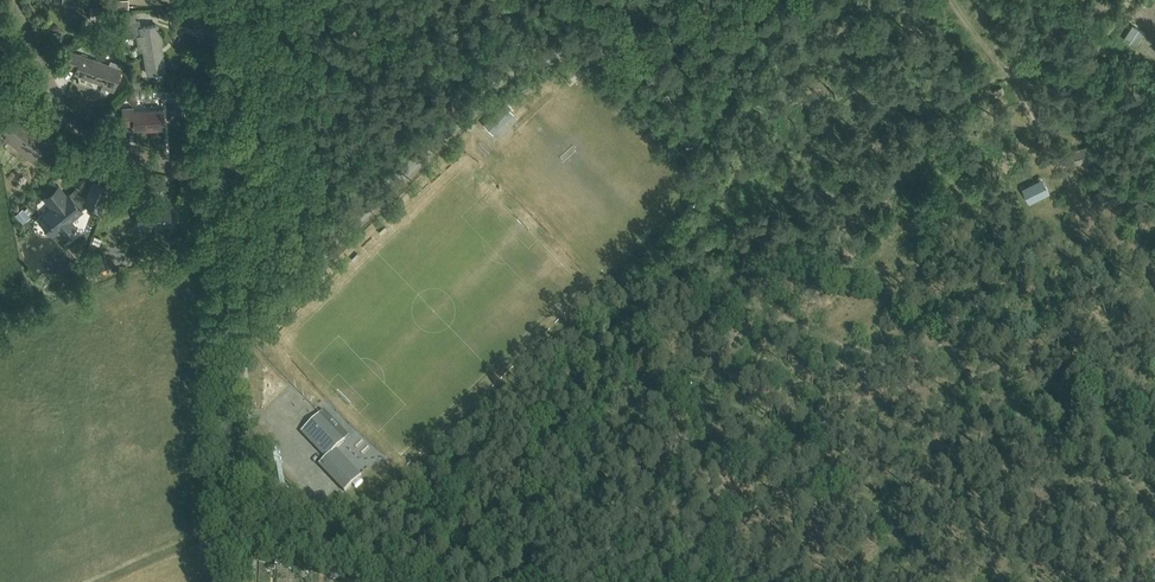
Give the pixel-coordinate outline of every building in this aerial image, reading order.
[(129,8),(128,0),(111,0),(112,8),(129,8)] [(157,24),(140,27),(139,20),(137,20),(122,23),(124,37),(138,35),(140,50),(144,50),(148,74),(165,71),(161,42),(162,41),(160,31),(158,32),(157,24)] [(1136,47),(1145,34),(1133,26),(1125,39),(1136,47)] [(65,64),(76,68),(75,73),(102,84),(101,86),(113,91),(120,72),(109,68),(110,66),(100,62),(99,65),(69,53),(65,64)] [(181,91),(157,92),(157,102),(171,101),(172,115),(182,115),(181,91)] [(138,100),(131,94),(126,99),(133,106),(138,100)] [(492,133),(513,113),(504,103),(483,124),(492,133)] [(133,111),(133,107),(122,108),(123,125),(133,124),(133,129),(155,127),(155,125),(164,124),(163,109),(133,111)] [(2,128),(8,132),(4,136),(32,160),(49,141),(31,125),(28,129),(19,121),(22,117),(16,112),(2,128)] [(1091,145),(1075,150),(1079,164),(1085,162),(1085,164),(1103,158),(1098,141),(1090,144),(1091,145)] [(1023,189),(1030,202),(1046,194),(1039,181),(1023,189)] [(98,211),(108,189),(94,183),(87,198),(81,196),(74,201),(69,195),(66,197),(59,187),(45,198),(53,208),(43,216),(56,232),(60,228),(62,231),(64,232),(67,231),(70,228),(71,225),(71,223),(69,221),(85,207),(86,205),(98,211)] [(170,209),(149,210),(137,210),(138,226),(171,226),(170,209)] [(99,245),(101,239),(94,236),(91,242),(99,245)] [(84,266),(87,272),(89,279),(110,271),(105,258),(84,266)] [(301,431),(325,457),(318,463),(344,491),(361,475),(336,448),(345,440),(319,413),(301,431)]
